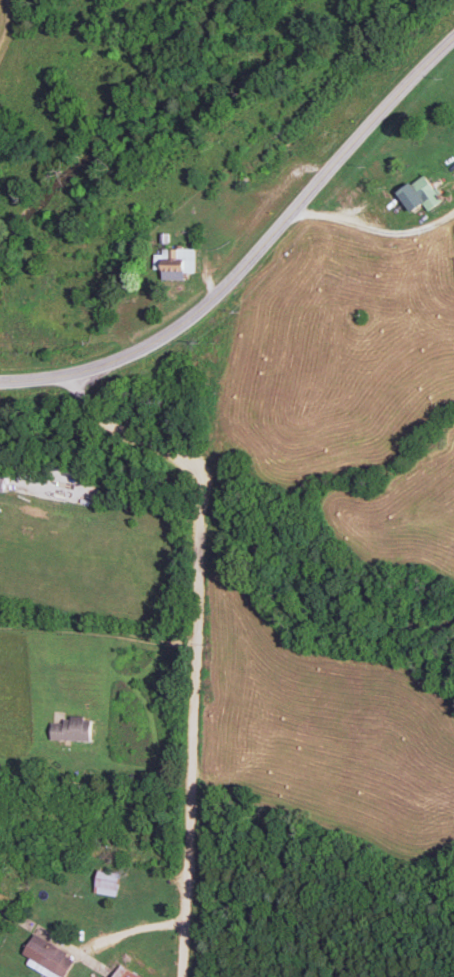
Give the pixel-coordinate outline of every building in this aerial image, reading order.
[(444,200),(424,174),(398,193),(412,212),(424,203),(430,211),(444,200)] [(195,249),(176,249),(176,259),(164,259),(163,271),(195,271),(195,249)] [(91,718),(63,717),(63,723),(50,722),(50,740),(90,741),(91,718)] [(94,893),(116,895),(119,872),(97,870),(94,893)] [(50,976),(65,976),(76,958),(35,934),(23,953),(31,958),(27,964),(50,976)] [(118,966),(113,976),(142,976),(118,966)]
